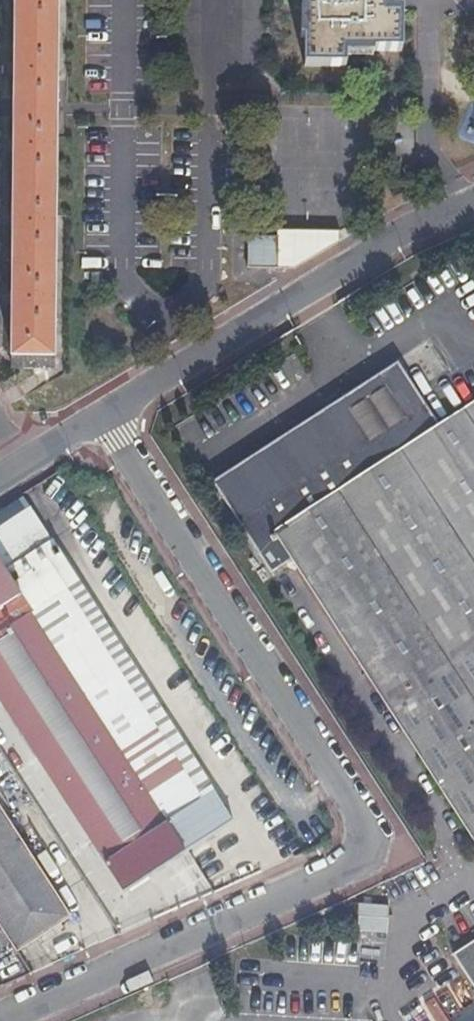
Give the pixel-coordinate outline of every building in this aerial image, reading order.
[(12,368),(53,368),(54,359),(58,0),(13,0),(13,1),(16,1),(15,64),(12,64),(12,76),(15,76),(14,140),(11,140),(11,152),(14,152),(14,217),(10,217),(10,229),(13,229),(12,293),(9,293),(9,305),(12,305),(12,358),(12,368)] [(305,63),(346,64),(346,46),(400,48),(401,7),(384,7),(384,0),(306,0),(305,63)] [(249,240),(249,273),(299,274),(342,244),(343,234),(281,234),(281,240),(249,240)] [(293,559),(275,531),(438,425),(397,363),(212,481),(271,573),(293,559)] [(275,531),(293,559),(473,835),(473,402),(438,425),(275,531)] [(0,525),(0,557),(18,585),(33,576),(42,571),(9,520),(0,525)] [(123,890),(186,849),(31,609),(18,590),(0,562),(0,697),(123,890)] [(31,609),(186,849),(232,819),(212,790),(201,797),(145,711),(106,650),(113,645),(102,628),(95,632),(65,586),(53,594),(53,595),(39,603),(27,584),(18,590),(31,609)] [(8,940),(16,951),(71,916),(0,806),(0,927),(8,940)] [(8,940),(0,927),(0,945),(8,940)] [(455,952),(473,981),(473,940),(455,952)]
